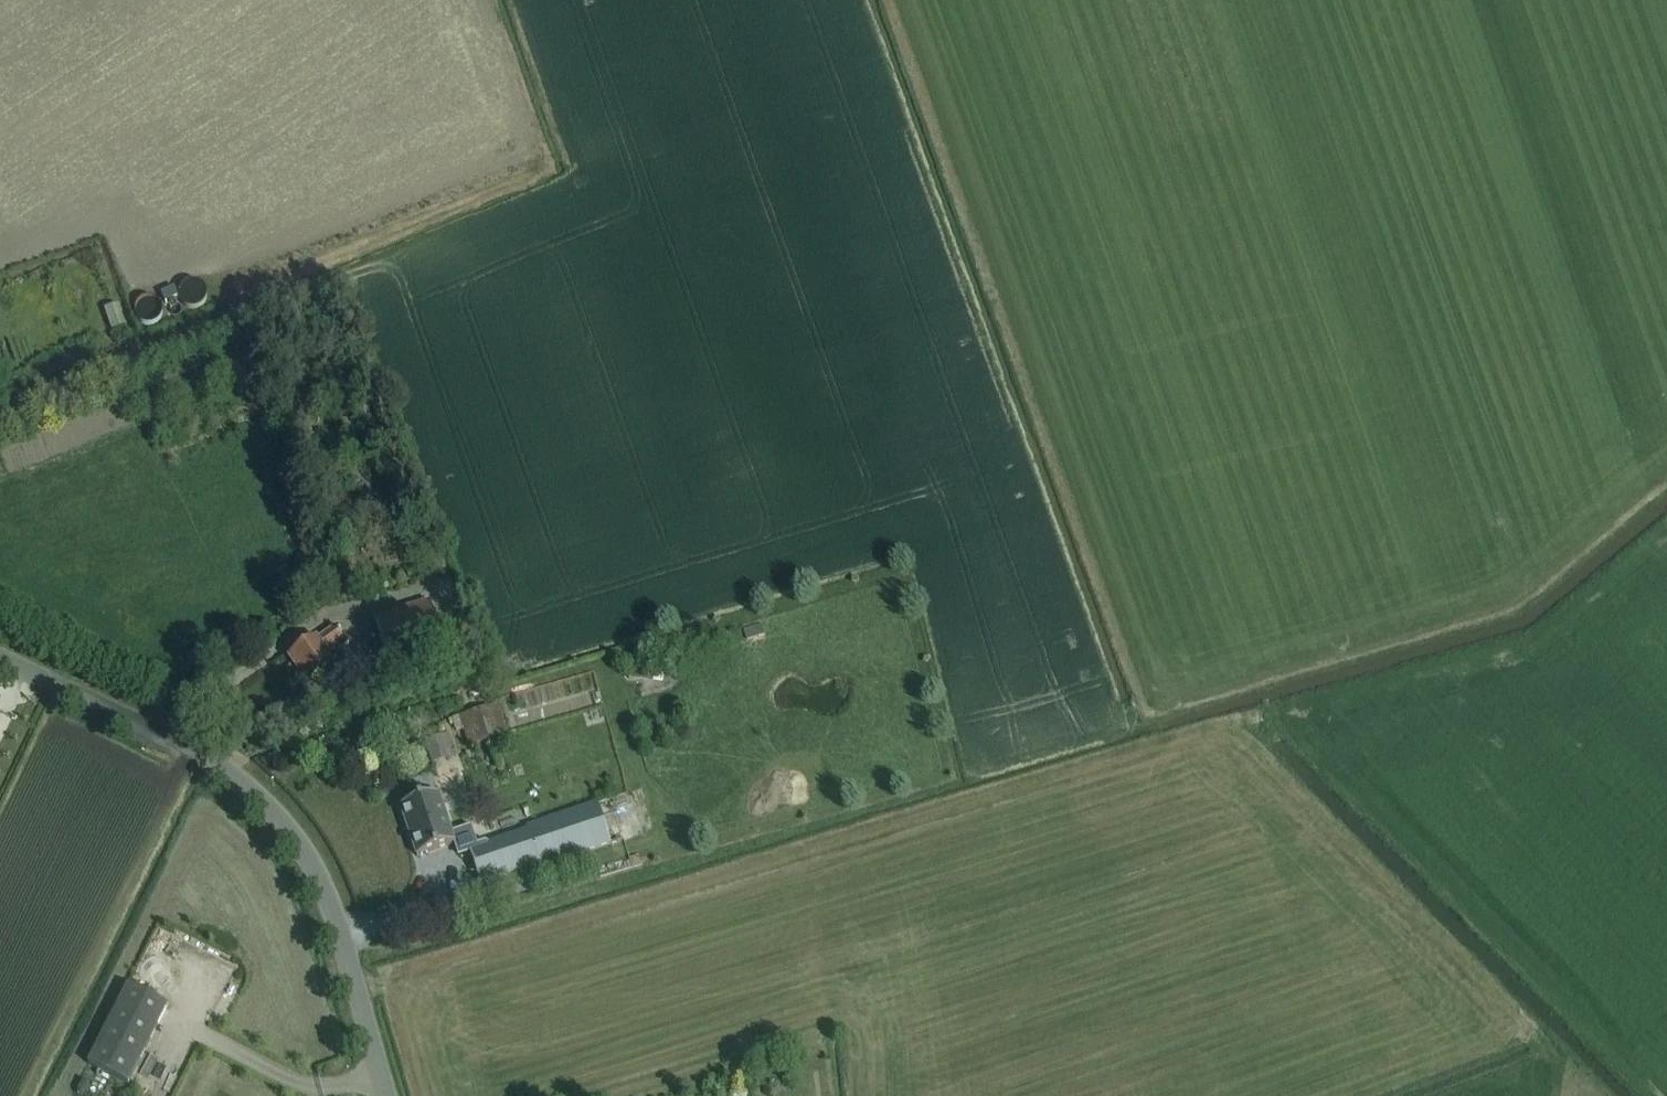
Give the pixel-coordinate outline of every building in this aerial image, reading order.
[(125,324),(118,303),(104,308),(112,329),(125,324)] [(427,600),(374,618),(393,677),(446,659),(427,600)] [(335,625),(307,645),(289,658),(311,688),(344,665),(335,652),(348,643),(335,625)] [(460,748),(511,734),(503,703),(452,717),(460,748)] [(449,734),(425,741),(432,764),(456,757),(449,734)] [(438,794),(400,806),(417,857),(454,844),(457,853),(468,849),(468,848),(476,845),(470,828),(451,834),(438,794)] [(476,845),(468,848),(468,849),(480,883),(481,882),(538,863),(539,866),(608,844),(622,839),(609,799),(595,804),(524,827),(525,831),(485,844),(484,843),(476,845)] [(129,986),(90,1064),(129,1084),(167,1005),(129,986)]
